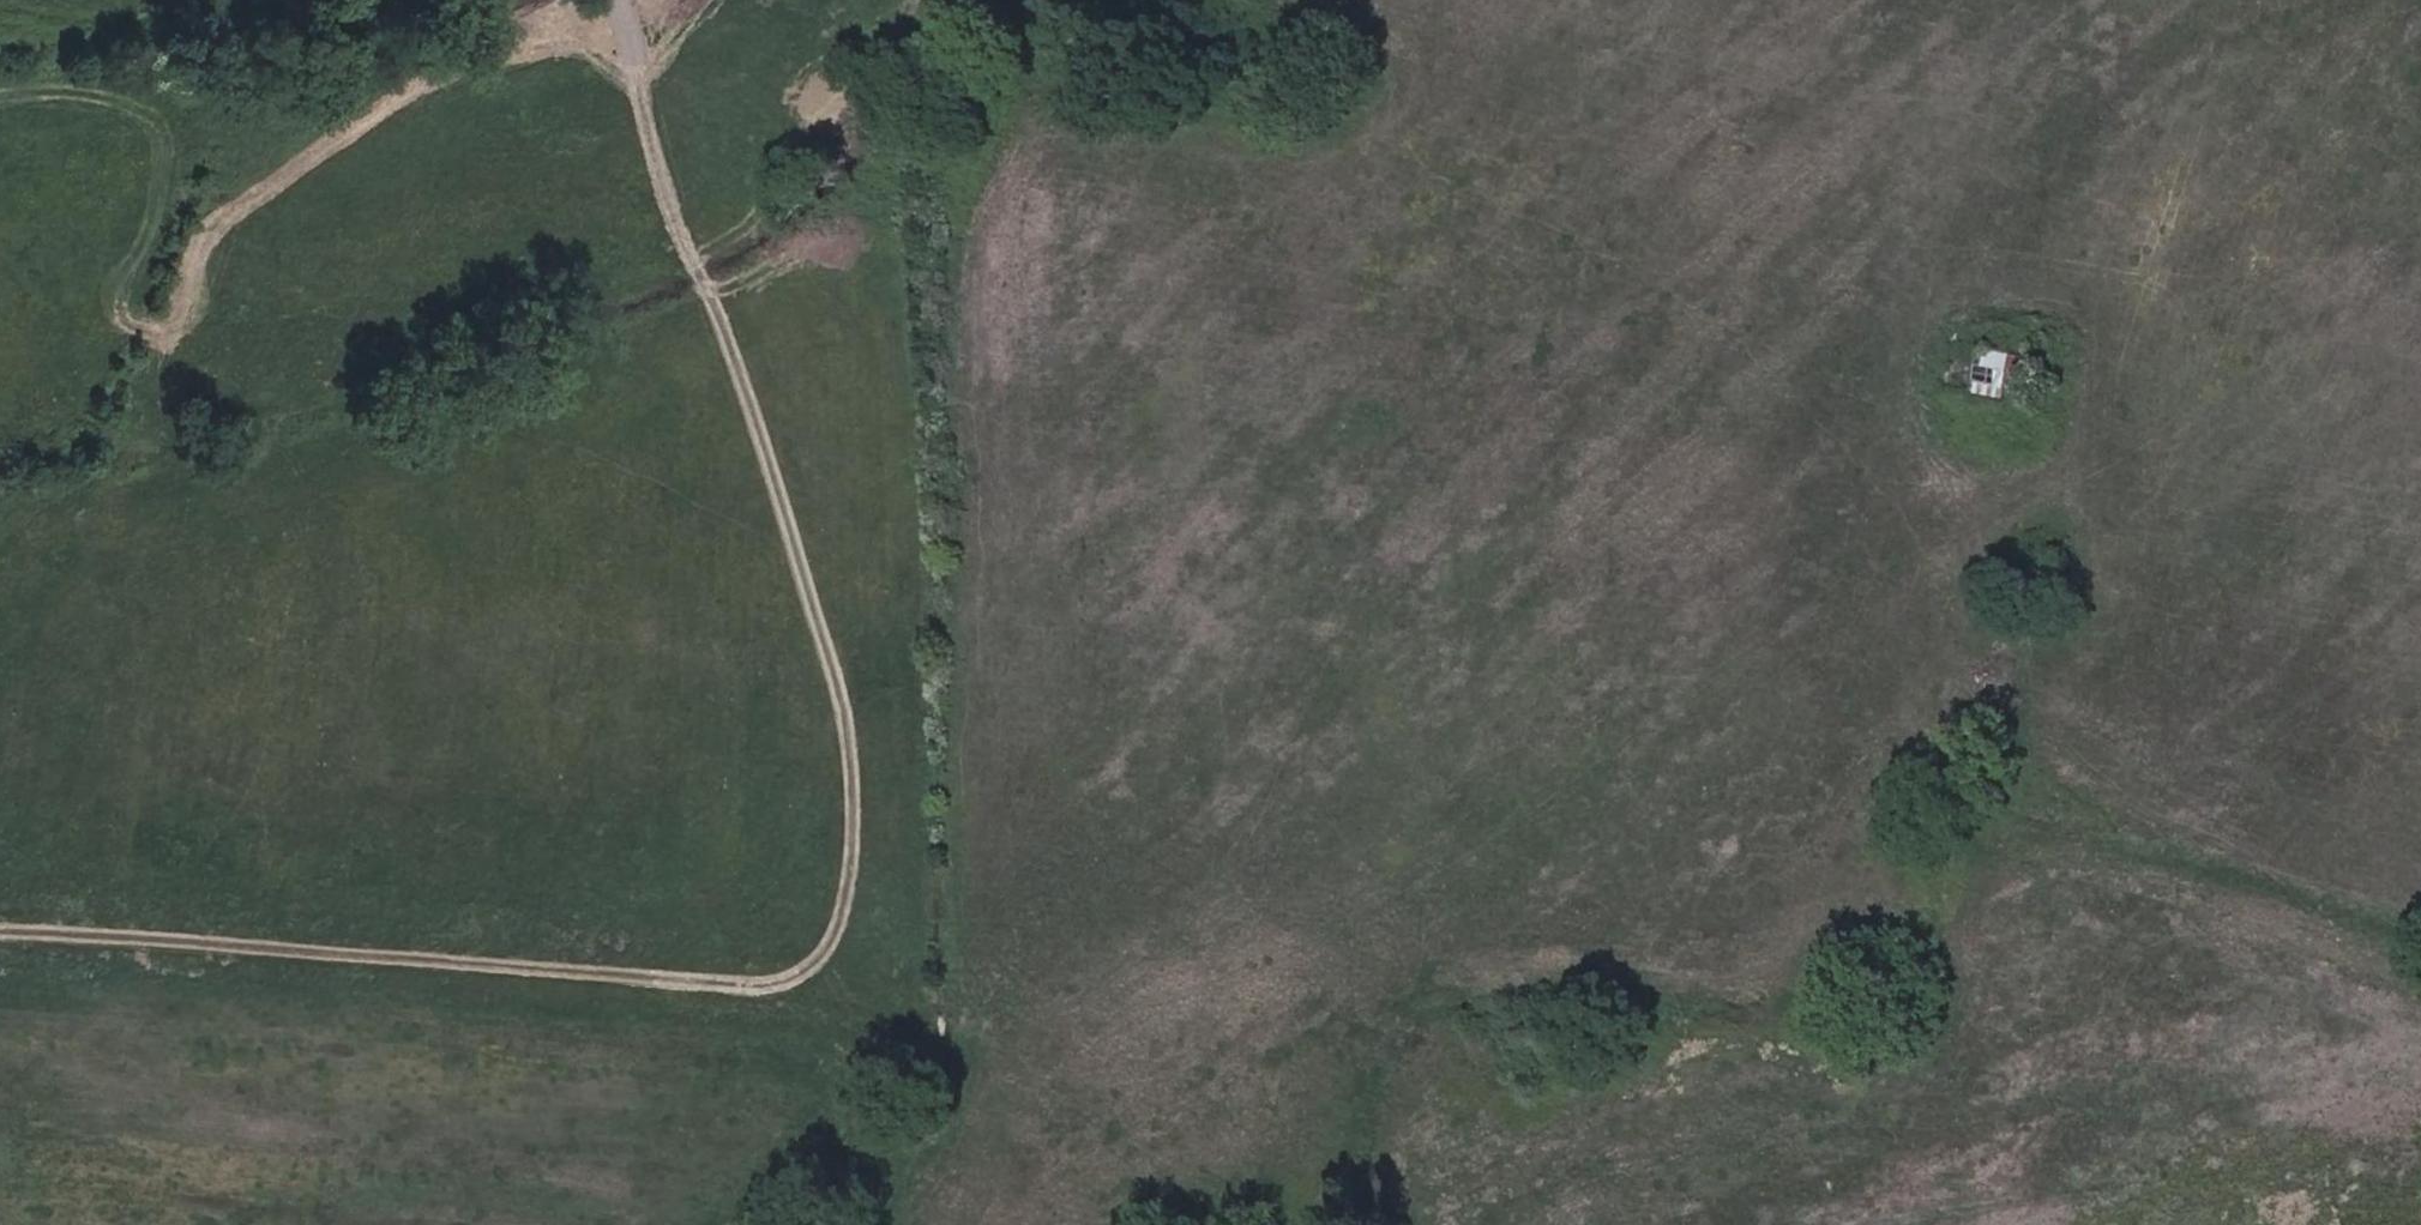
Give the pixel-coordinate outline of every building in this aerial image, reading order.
[(1984,348),(1980,395),(2014,398),(2018,351),(1984,348)]
